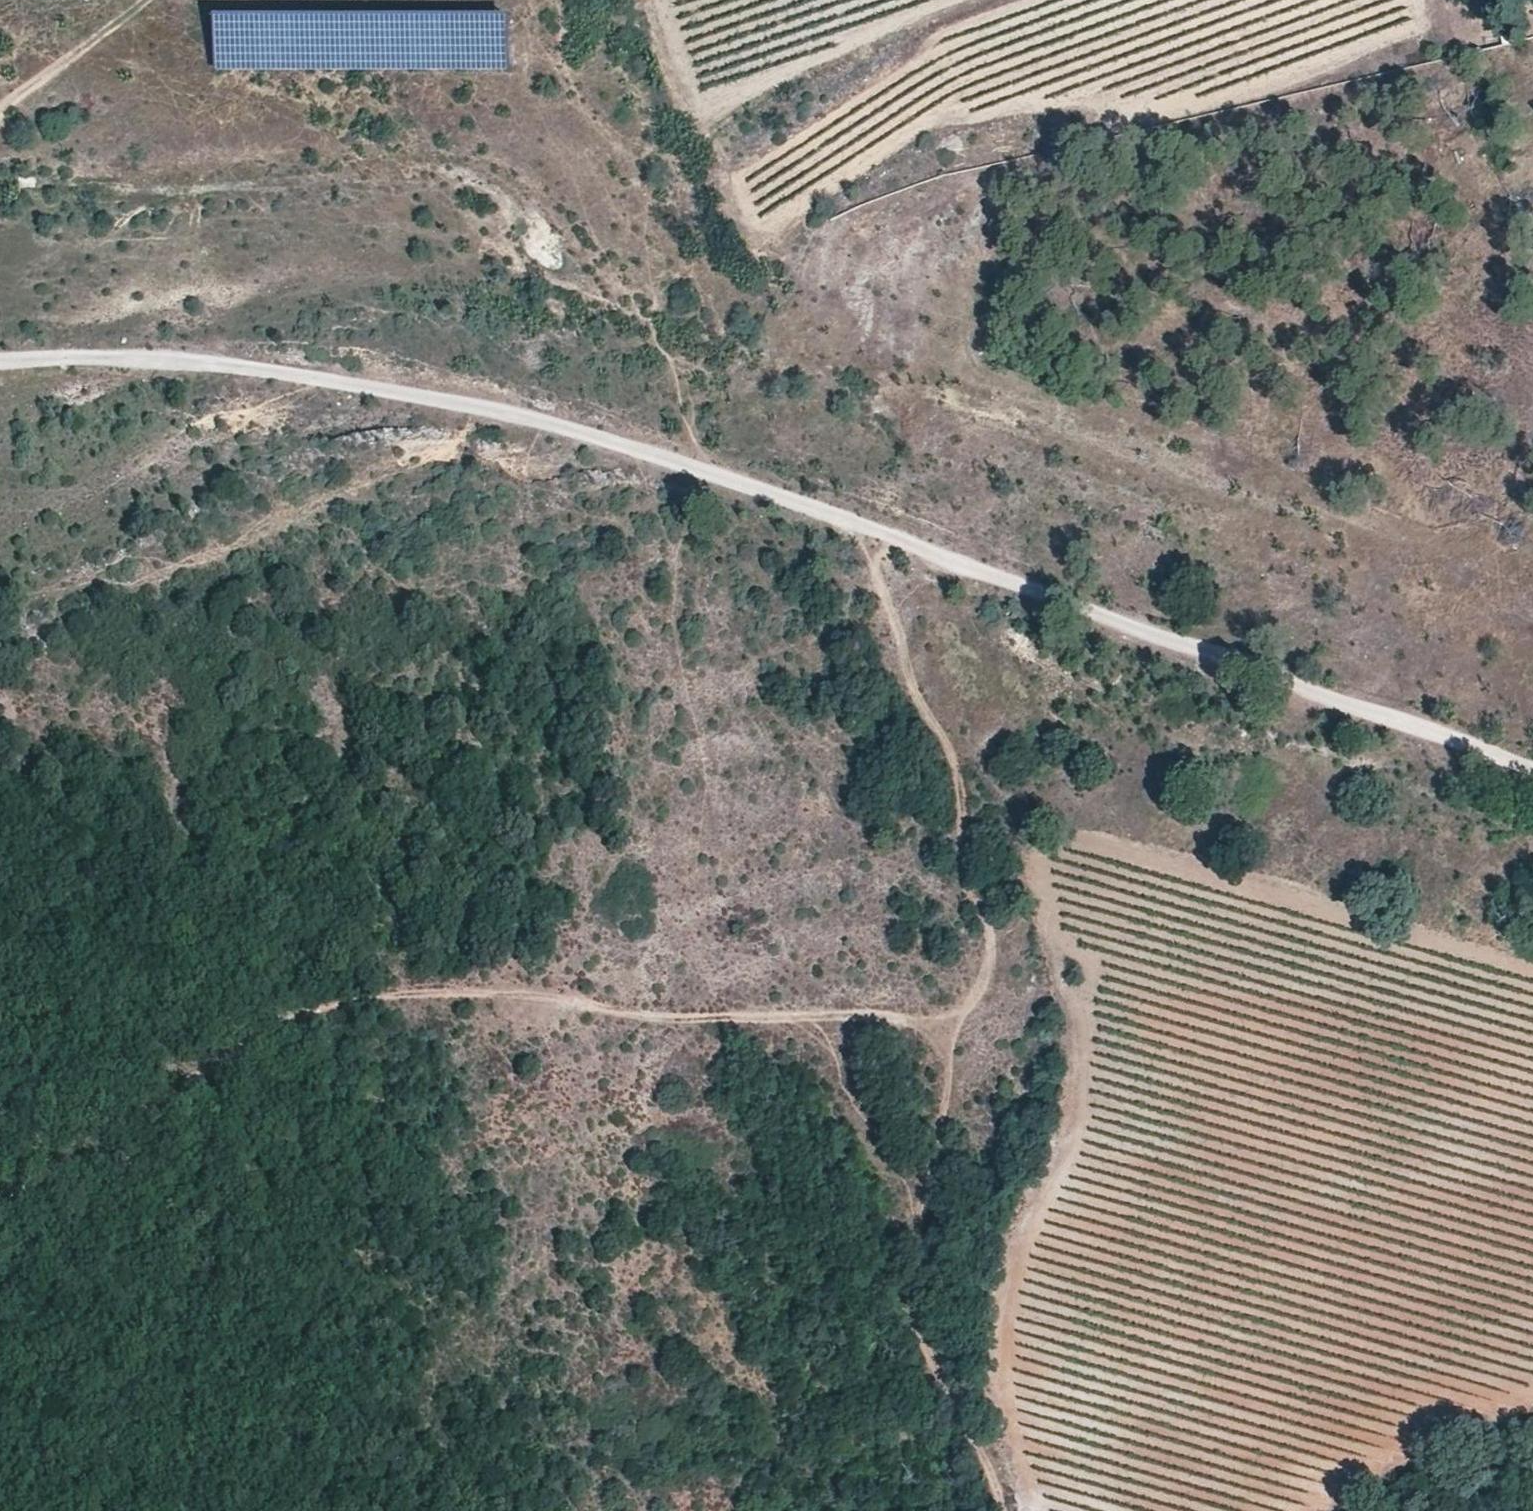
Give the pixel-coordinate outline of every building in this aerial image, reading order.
[(513,15),(349,15),(349,14),(217,14),(217,73),(513,74),(513,15)]
